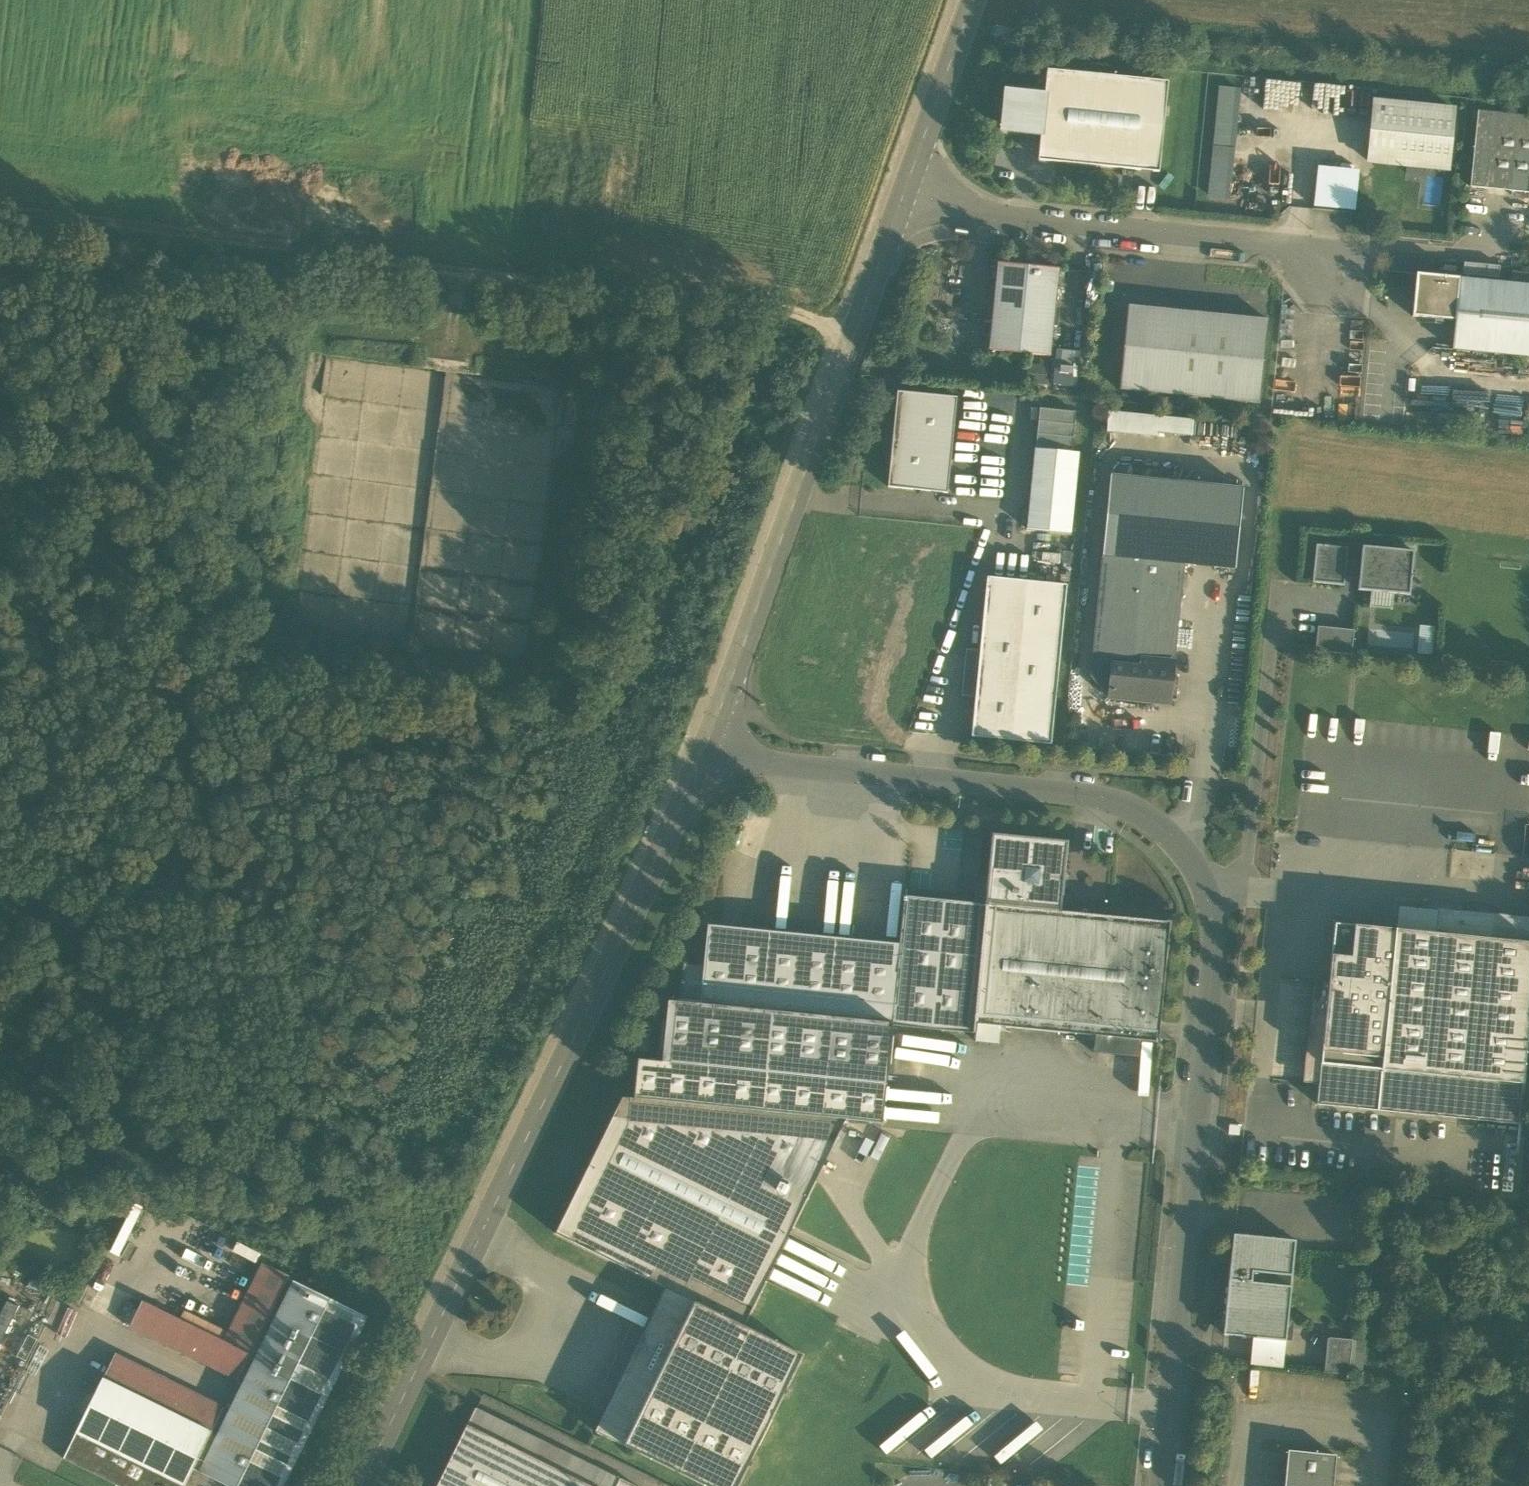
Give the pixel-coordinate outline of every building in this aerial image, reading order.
[(1015,30),(996,26),(993,36),(1013,41),(1015,30)] [(1038,160),(1159,172),(1168,81),(1047,69),(1044,95),(1041,134),(1038,160)] [(1263,98),(1263,100),(1295,101),(1295,80),(1246,79),(1246,98),(1263,98)] [(1238,88),(1219,86),(1208,195),(1228,196),(1238,88)] [(1001,131),(1041,134),(1044,95),(1005,91),(1001,131)] [(1368,162),(1448,170),(1454,110),(1374,102),(1368,162)] [(1477,111),(1470,187),(1528,193),(1528,116),(1477,111)] [(1359,171),(1318,166),(1317,173),(1358,177),(1359,171)] [(1317,173),(1314,206),(1354,211),(1358,177),(1317,173)] [(989,351),(1049,357),(1058,270),(998,264),(989,351)] [(1412,317),(1455,321),(1459,278),(1416,274),(1412,317)] [(1459,278),(1455,321),(1452,350),(1528,358),(1528,285),(1459,278)] [(1120,390),(1259,404),(1268,320),(1128,306),(1120,390)] [(1079,352),(1055,349),(1052,384),(1076,386),(1079,352)] [(1046,382),(1047,366),(1032,365),(1031,381),(1046,382)] [(888,488),(948,493),(957,398),(897,392),(888,488)] [(1036,447),(1071,451),(1075,412),(1040,409),(1036,447)] [(1106,433),(1158,438),(1158,434),(1192,438),(1193,421),(1108,413),(1106,433)] [(1027,530),(1070,534),(1078,453),(1035,449),(1027,530)] [(1110,475),(1102,556),(1183,564),(1235,569),(1243,488),(1110,475)] [(1345,578),(1345,573),(1346,560),(1348,548),(1316,545),(1312,582),(1344,586),(1345,578)] [(1362,546),(1360,562),(1359,574),(1359,580),(1357,590),(1370,591),(1393,594),(1409,595),(1414,551),(1362,546)] [(1173,664),(1183,564),(1102,556),(1090,676),(1108,698),(1109,698),(1113,658),(1173,664)] [(1345,573),(1359,574),(1360,562),(1346,560),(1345,573)] [(971,737),(1051,745),(1067,585),(987,578),(971,737)] [(1393,594),(1370,591),(1369,607),(1392,609),(1393,594)] [(1415,650),(1430,651),(1432,625),(1416,624),(1415,650)] [(1315,651),(1352,655),(1354,630),(1318,627),(1315,651)] [(961,696),(973,697),(977,650),(966,648),(961,696)] [(1109,698),(1169,704),(1173,664),(1113,658),(1109,698)] [(1431,737),(1431,742),(1492,741),(1492,726),(1420,728),(1420,737),(1431,737)] [(992,834),(985,904),(972,1033),(976,1033),(977,1024),(1158,1042),(1169,922),(1060,912),(1067,841),(992,834)] [(892,1025),(972,1033),(985,904),(904,896),(899,944),(892,1025)] [(1429,933),(1490,939),(1493,914),(1432,908),(1429,933)] [(1493,914),(1490,939),(1528,943),(1528,917),(1493,914)] [(1528,1006),(1528,943),(1490,939),(1429,933),(1334,924),(1328,983),(1320,1064),(1521,1084),(1528,1006)] [(886,1085),(892,1025),(899,944),(707,925),(703,965),(683,963),(679,1002),(668,1001),(661,1062),(886,1085)] [(1302,1083),(1312,1084),(1322,982),(1313,982),(1302,1083)] [(1517,1124),(1521,1084),(1320,1064),(1328,983),(1322,982),(1312,1084),(1318,1084),(1316,1104),(1517,1124)] [(1240,1061),(1250,1062),(1251,1053),(1241,1052),(1240,1061)] [(882,1124),(886,1085),(661,1062),(637,1060),(633,1099),(845,1120),(882,1124)] [(845,1120),(633,1099),(622,1098),(555,1234),(665,1288),(743,1326),(845,1120)] [(1229,1280),(1290,1287),(1295,1241),(1233,1235),(1229,1280)] [(799,1271),(814,1278),(806,1295),(825,1305),(842,1269),(808,1252),(799,1271)] [(287,1279),(288,1276),(262,1263),(223,1341),(250,1354),(236,1381),(242,1384),(229,1410),(223,1407),(210,1433),(103,1380),(63,1459),(119,1485),(184,1485),(192,1470),(225,1485),(282,1485),(366,1318),(287,1279)] [(1253,1337),(1285,1340),(1290,1287),(1229,1280),(1223,1334),(1253,1337)] [(706,1485),(737,1485),(802,1355),(743,1326),(665,1288),(595,1431),(706,1485)] [(250,1354),(223,1341),(142,1301),(129,1328),(236,1381),(250,1354)] [(7,1304),(0,1317),(0,1343),(17,1309),(7,1304)] [(1285,1340),(1253,1337),(1251,1365),(1282,1368),(1285,1340)] [(1324,1372),(1348,1375),(1351,1340),(1329,1338),(1327,1339),(1324,1372)] [(210,1433),(223,1407),(115,1354),(103,1380),(210,1433)] [(619,1478),(475,1408),(467,1425),(590,1485),(616,1485),(619,1478)] [(467,1425),(437,1485),(590,1485),(467,1425)] [(1335,1456),(1288,1451),(1285,1485),(1332,1485),(1335,1456)]
